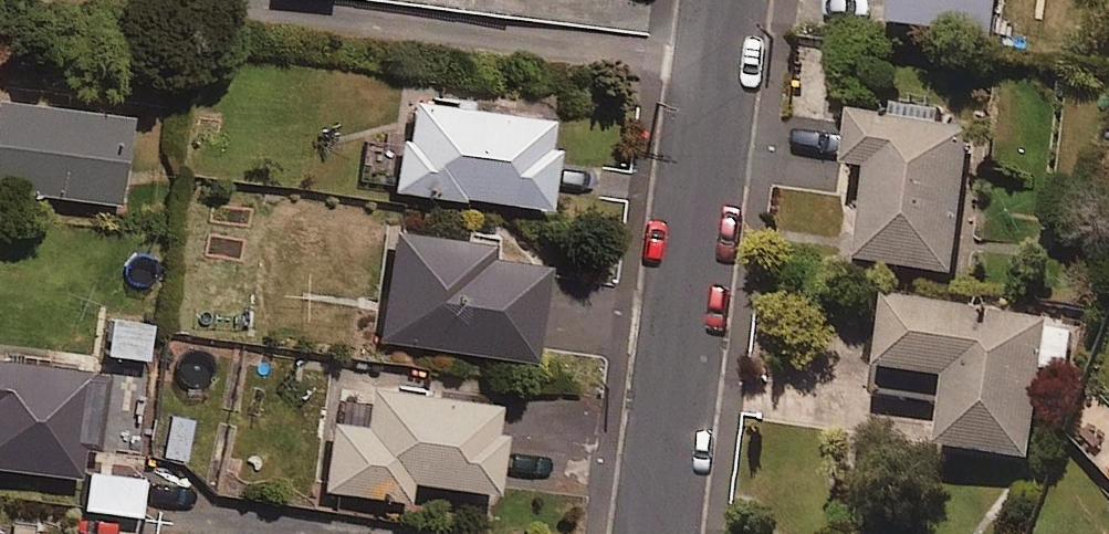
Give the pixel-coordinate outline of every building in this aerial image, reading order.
[(891,22),(997,35),(1001,0),(894,0),(891,22)] [(127,104),(0,89),(0,185),(116,198),(127,104)] [(544,194),(552,102),(401,89),(394,182),(544,194)] [(969,129),(856,112),(848,164),(870,167),(857,253),(947,267),(969,129)] [(494,245),(496,232),(390,222),(379,335),(531,350),(541,250),(494,245)] [(1052,314),(890,288),(879,360),(949,371),(938,440),(1030,454),(1052,314)] [(144,352),(149,316),(108,311),(103,346),(144,352)] [(84,441),(94,443),(106,365),(0,349),(0,459),(80,471),(84,441)] [(491,482),(502,391),(334,370),(320,481),(405,492),(407,472),(491,482)] [(187,457),(194,411),(166,406),(158,453),(187,457)] [(126,506),(138,507),(141,470),(129,469),(87,465),(82,533),(124,533),(126,506)] [(189,509),(152,505),(148,533),(186,533),(189,509)]
